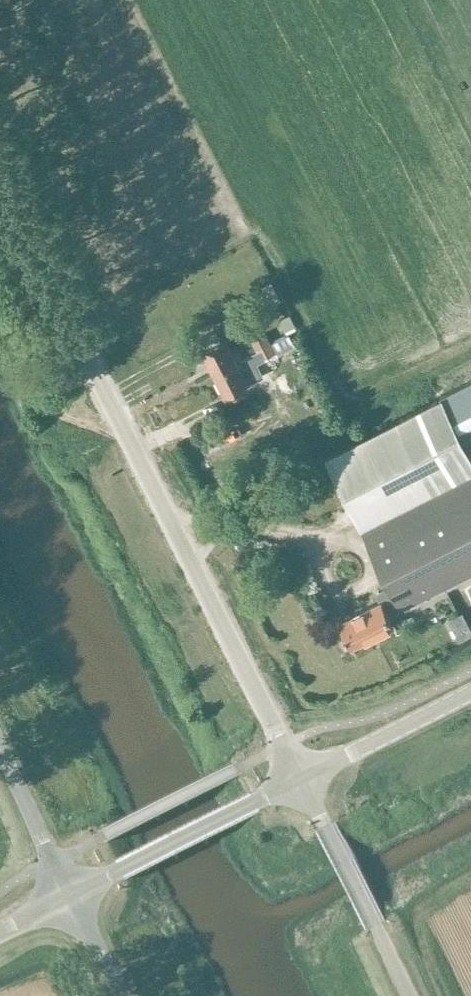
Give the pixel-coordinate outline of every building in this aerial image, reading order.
[(270,279),(261,284),(271,302),(281,297),(270,279)] [(225,321),(229,330),(271,308),(267,300),(225,321)] [(288,334),(292,332),(291,330),(295,326),(288,313),(278,318),(286,335),(288,334)] [(266,333),(252,340),(257,349),(257,350),(271,342),(266,333)] [(286,335),(271,342),(276,352),(277,354),(294,346),(288,334),(286,335)] [(201,350),(212,372),(244,356),(239,347),(233,350),(226,336),(201,350)] [(271,342),(257,350),(262,359),(276,352),(271,342)] [(244,356),(212,372),(224,395),(249,381),(262,374),(255,362),(262,359),(257,350),(257,349),(244,356)] [(469,449),(470,448),(470,379),(441,394),(469,449)] [(469,449),(441,394),(324,454),(360,525),(470,469),(470,453),(469,449)] [(338,621),(350,645),(392,624),(387,614),(399,609),(400,610),(470,574),(470,476),(363,531),(388,586),(376,592),(380,601),(338,621)]
